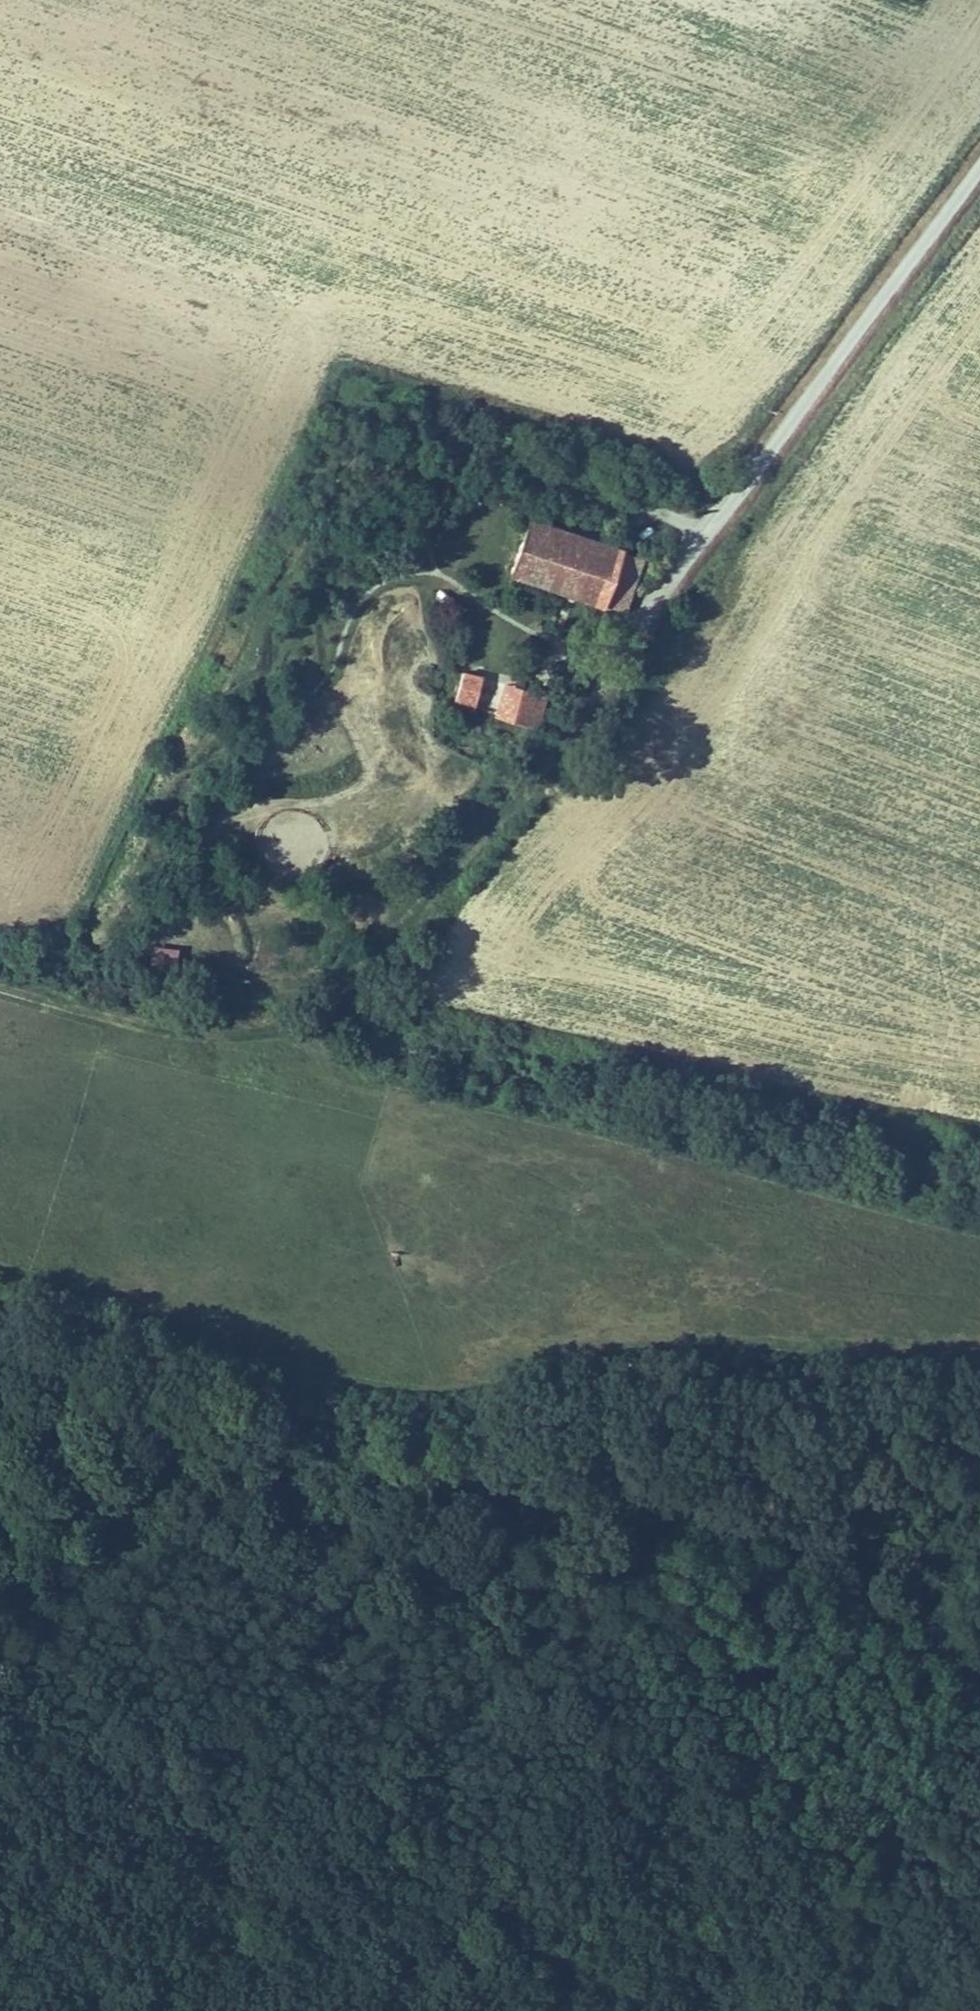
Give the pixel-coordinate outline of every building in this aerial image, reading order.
[(510,562),(618,595),(633,550),(588,536),(524,516),(510,562)] [(650,555),(633,550),(618,595),(636,601),(650,555)] [(512,712),(520,685),(466,670),(458,697),(512,712)] [(520,685),(512,712),(537,719),(544,692),(520,685)]
